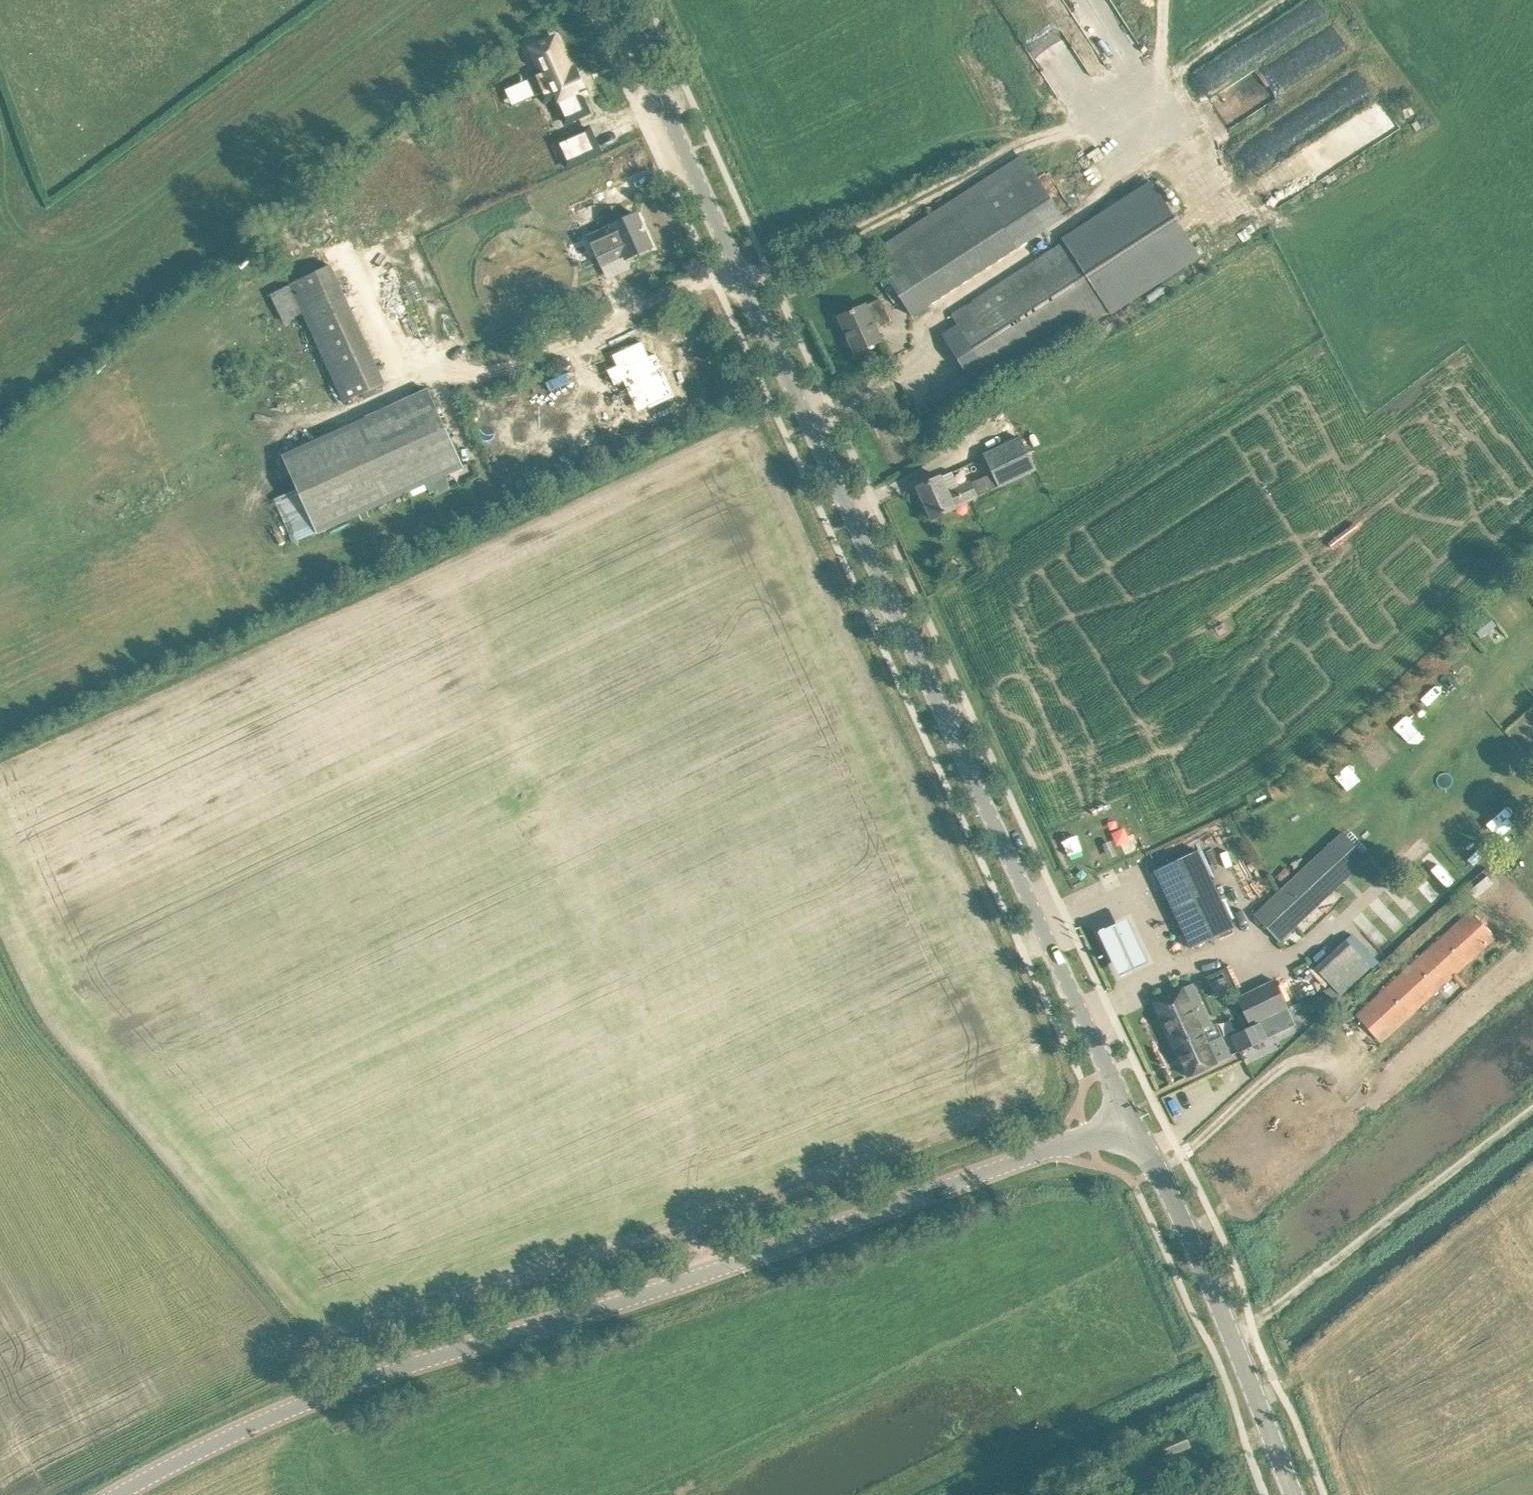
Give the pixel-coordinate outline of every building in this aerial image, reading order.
[(542,60),(519,70),(528,92),(520,96),(531,121),(540,117),(551,143),(574,133),(566,115),(570,113),(560,91),(556,93),(542,60)] [(567,166),(599,151),(588,128),(556,142),(567,166)] [(1030,165),(878,263),(912,315),(913,315),(910,311),(1061,214),(1030,165)] [(928,397),(942,418),(1109,310),(1110,312),(1199,255),(1152,182),(1063,239),(1064,241),(951,314),(958,325),(942,335),(966,372),(928,397)] [(593,249),(575,258),(582,273),(627,254),(628,258),(652,247),(636,213),(611,225),(611,226),(588,237),(593,249)] [(331,262),(289,280),(339,401),(382,383),(331,262)] [(839,316),(855,352),(881,340),(875,328),(891,321),(880,298),(839,316)] [(617,364),(607,368),(615,386),(625,381),(639,411),(649,407),(650,408),(678,395),(657,351),(651,354),(644,339),(612,353),(617,364)] [(282,458),(318,536),(464,469),(429,391),(282,458)] [(941,476),(917,488),(931,518),(1037,469),(1021,434),(984,451),(993,472),(949,493),(941,476)] [(1487,615),(1471,628),(1480,640),(1496,627),(1487,615)] [(1433,690),(1420,699),(1429,710),(1442,701),(1433,690)] [(1341,835),(1254,914),(1287,950),(1310,930),(1302,921),(1366,863),(1341,835)] [(1198,850),(1154,870),(1191,948),(1234,927),(1198,850)] [(1404,898),(1393,906),(1390,903),(1358,924),(1375,949),(1394,936),(1392,933),(1417,916),(1404,898)] [(1495,936),(1471,910),(1356,1015),(1380,1041),(1495,936)] [(1131,925),(1101,939),(1122,983),(1151,969),(1131,925)] [(1313,966),(1339,995),(1370,967),(1345,938),(1313,966)] [(1226,972),(1196,980),(1201,998),(1231,991),(1226,972)] [(1218,1006),(1239,1052),(1295,1026),(1273,980),(1218,1006)] [(1192,983),(1154,1001),(1188,1076),(1210,1066),(1224,1059),(1215,1039),(1200,1045),(1196,1037),(1203,1033),(1201,1030),(1211,1025),(1192,983)] [(1166,1456),(1190,1446),(1184,1431),(1160,1441),(1166,1456)]
